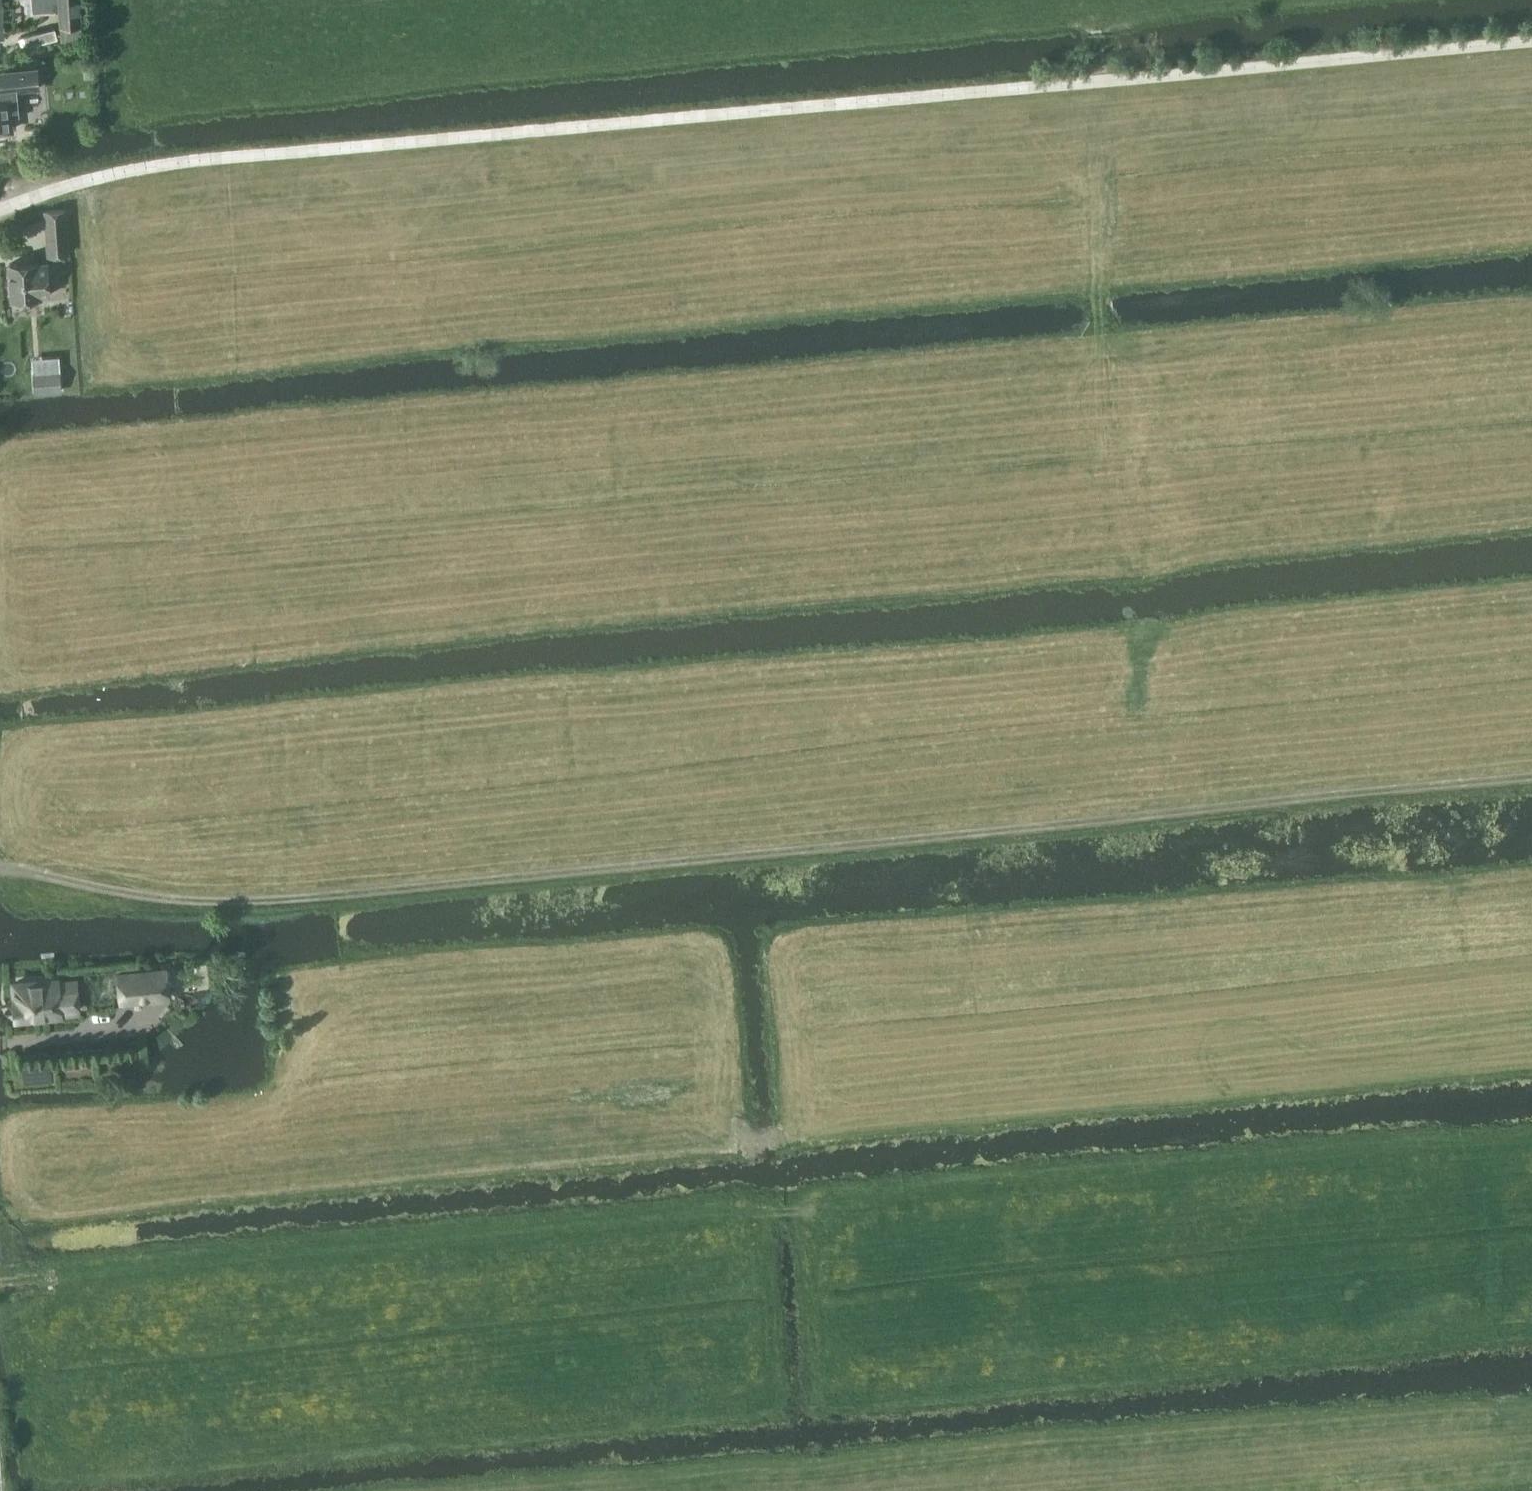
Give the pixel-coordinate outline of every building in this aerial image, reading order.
[(84,38),(81,0),(59,0),(62,40),(84,38)] [(13,128),(12,113),(19,113),(17,89),(40,87),(38,68),(0,71),(0,130),(13,128)] [(69,253),(68,229),(66,208),(46,209),(48,230),(49,254),(69,253)] [(38,260),(11,262),(14,298),(51,295),(50,280),(56,279),(54,261),(49,262),(49,261),(38,262),(38,260)] [(35,374),(37,391),(61,389),(60,372),(35,374)] [(122,999),(169,995),(167,969),(119,973),(122,999)] [(75,979),(59,980),(59,977),(16,981),(17,997),(16,997),(18,1016),(62,1012),(62,1010),(80,1009),(80,1007),(78,1008),(77,994),(77,993),(76,993),(75,979)]
